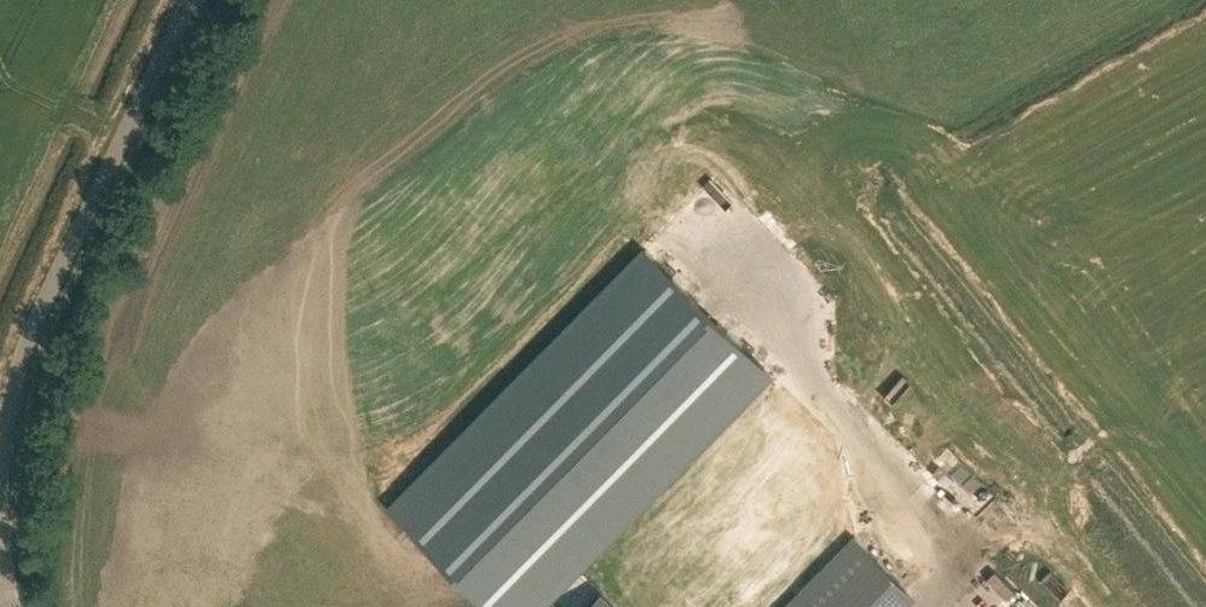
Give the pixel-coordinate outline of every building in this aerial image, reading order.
[(390,508),(491,606),(538,606),(770,372),(645,249),(390,508)] [(910,603),(856,550),(800,606),(905,606),(910,603)]
